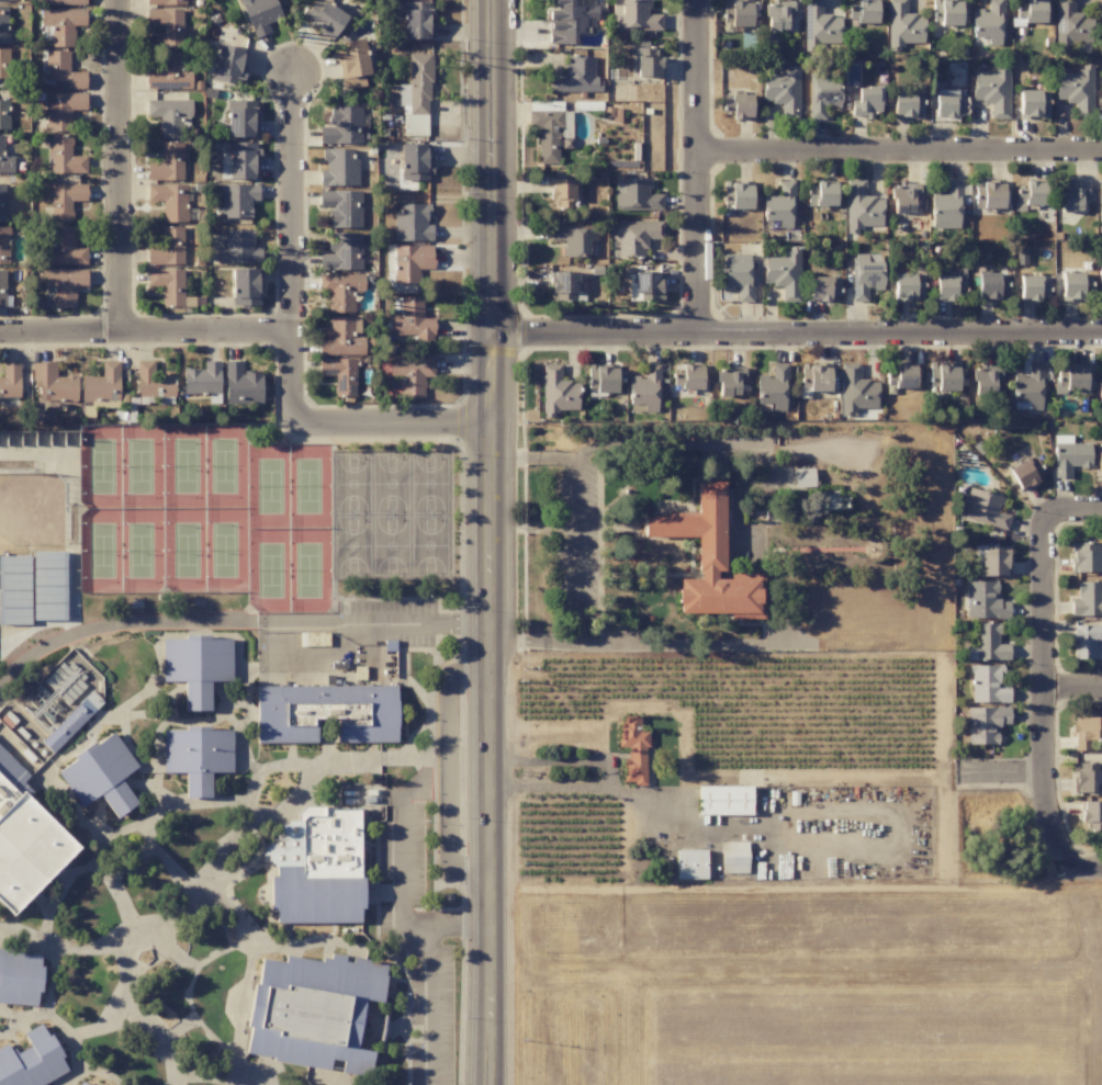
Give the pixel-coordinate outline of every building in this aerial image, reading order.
[(281,18),(274,0),(238,0),(254,38),(270,32),(266,24),(281,18)] [(328,3),(329,0),(313,0),(301,19),(333,39),(347,15),(328,3)] [(551,9),(549,9),(548,44),(573,44),(573,33),(595,34),(595,0),(551,0),(551,9)] [(650,14),(650,0),(622,0),(622,14),(614,14),(614,30),(662,30),(662,14),(650,14)] [(722,25),(751,26),(752,0),(723,0),(722,25)] [(803,45),(839,46),(840,16),(822,16),(822,0),(803,0),(803,45)] [(877,22),(877,0),(849,1),(849,22),(877,22)] [(924,15),(906,14),(906,0),(888,0),(887,51),(901,51),(901,43),(923,43),(924,15)] [(960,0),(931,0),(932,25),(961,24),(960,0)] [(988,10),(972,9),(971,45),(1003,46),(1004,0),(988,0),(988,10)] [(1016,24),(1045,24),(1045,0),(1016,0),(1016,24)] [(1056,50),(1068,50),(1068,42),(1092,42),(1091,13),(1074,13),(1073,0),(1055,0),(1056,50)] [(794,17),(793,1),(765,2),(766,31),(787,31),(786,18),(794,17)] [(431,2),(402,2),(403,39),(431,39),(431,2)] [(73,46),(73,26),(86,26),(85,8),(41,9),(41,26),(51,26),(51,47),(73,46)] [(182,9),(147,8),(146,25),(161,25),(161,46),(182,47),(182,9)] [(338,42),(339,51),(336,52),(342,90),(365,86),(364,75),(369,74),(364,38),(338,42)] [(243,79),(248,50),(218,44),(211,80),(235,85),(236,78),(243,79)] [(661,76),(661,47),(632,48),(632,56),(637,56),(637,76),(661,76)] [(9,79),(9,49),(0,49),(0,78),(9,79)] [(85,72),(69,72),(68,51),(46,51),(46,81),(66,80),(66,89),(86,89),(85,72)] [(191,89),(191,61),(184,61),(184,51),(160,51),(160,72),(146,72),(146,89),(191,89)] [(429,53),(408,53),(409,85),(398,85),(398,105),(408,105),(408,136),(430,136),(429,53)] [(594,56),(566,56),(565,74),(550,73),(550,91),(601,92),(601,78),(594,78),(594,56)] [(1056,73),(1056,101),(1074,101),(1074,118),(1093,118),(1092,65),(1079,65),(1079,73),(1056,73)] [(991,119),(1008,119),(1009,66),(996,66),(995,73),(973,73),(973,101),(991,101),(991,119)] [(798,120),(799,67),(786,67),(785,74),(763,74),(762,102),(781,103),(781,120),(798,120)] [(840,108),(841,79),(824,79),(825,69),(810,68),(808,119),(825,120),(825,108),(840,108)] [(851,101),(852,116),(880,116),(880,87),(857,87),(858,101),(851,101)] [(964,90),(936,89),(935,116),(964,117),(964,90)] [(1019,118),(1048,118),(1048,91),(1020,91),(1019,118)] [(922,119),(922,92),(894,92),(893,118),(922,119)] [(46,93),(47,131),(71,130),(70,110),(86,110),(85,93),(46,93)] [(752,94),(723,94),(723,115),(733,115),(732,119),(752,119),(752,94)] [(9,129),(9,100),(0,100),(0,129),(9,129)] [(190,100),(147,101),(147,117),(159,117),(159,138),(191,137),(190,100)] [(256,100),(227,101),(228,137),(257,136),(256,100)] [(538,127),(538,164),(557,164),(557,149),(572,149),(571,111),(562,111),(562,101),(528,102),(529,127),(538,127)] [(361,107),(330,107),(330,127),(319,127),(319,143),(361,144),(361,107)] [(13,173),(14,156),(3,156),(4,135),(0,135),(0,173),(13,173)] [(85,173),(86,157),(71,156),(72,136),(51,135),(50,172),(85,173)] [(182,180),(182,142),(162,142),(161,163),(146,163),(146,180),(182,180)] [(228,143),(229,156),(221,156),(221,180),(258,179),(258,142),(228,143)] [(430,181),(431,165),(429,165),(430,158),(426,158),(426,145),(401,144),(400,181),(430,181)] [(356,148),(323,149),(323,170),(319,170),(320,186),(357,185),(356,148)] [(614,209),(662,210),(662,195),(650,194),(651,179),(615,178),(614,209)] [(550,179),(550,208),(574,209),(574,180),(550,179)] [(883,226),(882,198),(865,198),(864,180),(846,180),(846,233),(859,233),(859,226),(883,226)] [(961,180),(946,180),(947,191),(931,191),(932,229),(962,228),(961,180)] [(794,181),(779,181),(779,194),(763,194),(763,221),(779,221),(779,229),(793,229),(794,181)] [(1062,211),(1081,212),(1081,199),(1087,199),(1087,182),(1063,181),(1062,211)] [(892,213),(914,213),(914,197),(920,197),(920,183),(893,182),(892,213)] [(1004,209),(1004,183),(975,182),(975,208),(1004,209)] [(1016,210),(1024,211),(1024,205),(1045,205),(1046,183),(1016,182),(1016,210)] [(752,208),(751,183),(723,183),(723,208),(752,208)] [(807,206),(836,206),(835,183),(807,184),(807,206)] [(52,184),(51,222),(72,222),(72,201),(86,201),(87,184),(52,184)] [(186,184),(147,185),(147,202),(162,201),(162,222),(187,222),(186,184)] [(250,218),(251,200),(258,200),(258,185),(217,184),(217,218),(250,218)] [(361,191),(319,191),(318,207),(328,207),(328,228),(361,228),(361,191)] [(428,204),(401,204),(401,212),(393,212),(394,242),(433,241),(432,225),(428,225),(428,204)] [(663,221),(614,221),(613,236),(618,236),(617,257),(645,257),(646,239),(662,239),(663,221)] [(9,226),(0,226),(0,265),(8,265),(9,226)] [(183,265),(183,227),(162,226),(162,247),(147,247),(146,264),(183,265)] [(597,241),(597,226),(549,228),(550,241),(562,241),(562,257),(589,257),(589,241),(597,241)] [(87,264),(87,247),(74,247),(74,227),(48,227),(48,264),(87,264)] [(219,264),(261,263),(261,247),(253,247),(253,231),(218,231),(219,264)] [(361,233),(329,233),(329,253),(319,254),(319,270),(361,269),(361,233)] [(432,270),(433,246),(395,245),(394,283),(419,284),(419,270),(432,270)] [(799,253),(764,252),(763,285),(782,285),(782,302),(799,302),(799,253)] [(737,302),(752,302),(751,254),(722,254),(723,290),(737,289),(737,302)] [(852,302),(867,302),(867,289),(882,290),(882,254),(852,254),(852,302)] [(87,286),(86,269),(42,270),(42,285),(52,285),(53,307),(75,307),(74,287),(87,286)] [(162,286),(162,306),(184,306),(183,269),(146,270),(146,287),(162,286)] [(258,269),(232,269),(232,306),(259,305),(258,269)] [(965,299),(964,269),(936,270),(937,299),(965,299)] [(577,272),(550,272),(550,301),(576,301),(577,272)] [(663,272),(634,272),(633,301),(662,302),(663,272)] [(977,274),(978,301),(1007,300),(1006,273),(977,274)] [(363,274),(319,275),(319,292),(327,292),(328,313),(354,312),(353,295),(363,295),(363,274)] [(893,275),(894,301),(924,300),(923,274),(893,275)] [(1090,274),(1062,274),(1061,300),(1082,300),(1082,295),(1090,295),(1090,274)] [(1049,299),(1049,276),(1019,277),(1020,300),(1049,299)] [(810,300),(839,300),(838,277),(809,278),(810,300)] [(423,297),(400,297),(399,318),(390,318),(389,338),(434,338),(434,318),(423,318),(423,297)] [(364,354),(364,336),(360,336),(360,317),(330,317),(331,338),(319,338),(319,355),(364,354)] [(389,359),(388,374),(402,374),(401,397),(424,397),(424,376),(434,377),(434,353),(414,353),(414,360),(389,359)] [(319,359),(320,376),(335,376),(335,397),(356,396),(355,358),(319,359)] [(20,397),(19,361),(2,361),(2,377),(0,377),(0,397),(20,397)] [(119,361),(102,361),(101,376),(82,376),(81,400),(118,401),(119,361)] [(154,361),(137,361),(137,405),(174,404),(174,376),(154,376),(154,361)] [(219,361),(204,362),(204,369),(183,369),(183,394),(208,393),(208,399),(220,398),(219,361)] [(225,404),(262,404),(262,372),(241,372),(241,361),(225,361),(225,404)] [(32,362),(33,389),(37,389),(37,401),(77,401),(77,376),(56,376),(56,362),(32,362)] [(1044,363),(1029,362),(1028,375),(1013,375),(1012,409),(1043,410),(1044,363)] [(788,364),(772,363),(772,376),(757,376),(756,403),(772,404),(772,411),(787,411),(788,364)] [(859,363),(841,363),(842,416),(854,416),(854,408),(878,408),(877,380),(859,380),(859,363)] [(561,364),(543,364),(542,418),(557,418),(557,410),(578,410),(579,381),(561,381),(561,364)] [(659,411),(661,365),(644,364),(644,377),(629,377),(629,404),(644,405),(644,411),(659,411)] [(703,365),(674,364),(674,387),(702,388),(703,365)] [(831,365),(801,365),(800,397),(808,397),(808,391),(830,391),(831,365)] [(915,390),(916,366),(887,365),(887,389),(915,390)] [(929,390),(959,389),(958,365),(929,366),(929,390)] [(974,395),(995,395),(995,382),(1001,382),(1000,365),(973,366),(974,395)] [(1086,392),(1087,365),(1055,365),(1055,391),(1086,392)] [(617,392),(617,366),(588,366),(588,391),(617,392)] [(745,366),(725,366),(725,371),(716,371),(717,396),(739,395),(739,383),(745,383),(745,366)] [(1054,478),(1070,478),(1070,468),(1091,467),(1090,444),(1071,444),(1071,435),(1054,436),(1054,478)] [(1020,490),(1045,476),(1034,455),(1008,469),(1020,490)] [(794,488),(814,487),(813,468),(794,469),(794,488)] [(724,482),(697,482),(697,516),(644,516),(644,537),(698,537),(698,579),(678,579),(678,614),(730,614),(730,619),(764,619),(764,600),(760,600),(760,579),(716,578),(716,571),(724,571),(724,482)] [(1007,529),(1010,515),(999,512),(1003,496),(969,488),(962,519),(1007,529)] [(1071,573),(1099,572),(1098,542),(1071,543),(1071,573)] [(1008,545),(976,546),(976,560),(981,560),(981,576),(1009,576),(1008,545)] [(65,552),(32,552),(31,620),(64,621),(65,552)] [(30,625),(29,556),(0,556),(0,625),(30,625)] [(966,581),(967,619),(1009,618),(1009,601),(998,601),(997,581),(966,581)] [(1077,582),(1077,600),(1070,600),(1071,616),(1101,616),(1101,591),(1101,582),(1077,582)] [(1010,660),(1010,644),(998,644),(999,623),(976,623),(976,645),(967,645),(967,660),(1010,660)] [(1072,625),(1072,660),(1101,659),(1101,635),(1100,635),(1100,625),(1072,625)] [(210,711),(210,681),(231,681),(231,638),(162,638),(162,682),(184,682),(184,711),(210,711)] [(47,734),(78,702),(75,699),(91,683),(85,677),(93,670),(71,648),(27,694),(28,695),(18,705),(47,734)] [(971,703),(1010,702),(1009,685),(1002,685),(1001,665),(971,666),(971,703)] [(256,743),(316,743),(316,718),(337,718),(337,742),(397,742),(397,685),(256,686),(256,743)] [(104,703),(92,691),(40,741),(52,753),(104,703)] [(1009,707),(967,708),(968,745),(998,744),(998,726),(1010,725),(1009,707)] [(640,716),(619,716),(619,747),(625,747),(625,782),(633,782),(633,786),(646,786),(646,731),(640,731),(640,716)] [(1073,718),(1074,750),(1090,750),(1090,740),(1101,739),(1101,717),(1073,718)] [(231,729),(162,730),(162,773),(184,773),(185,798),(210,797),(210,773),(232,773),(231,729)] [(56,770),(80,807),(100,794),(116,818),(137,804),(120,779),(137,768),(114,732),(56,770)] [(12,915),(79,848),(25,794),(12,794),(30,777),(0,747),(0,802),(2,800),(7,806),(0,813),(0,903),(12,915)] [(1073,793),(1100,793),(1100,763),(1073,763),(1073,793)] [(751,786),(698,786),(698,815),(751,815),(751,786)] [(1080,802),(1081,823),(1094,823),(1095,831),(1101,831),(1101,801),(1080,802)] [(359,807),(298,809),(298,822),(280,822),(281,836),(265,836),(266,866),(275,866),(276,877),(269,877),(270,911),(276,911),(276,924),(363,922),(359,807)] [(748,842),(721,842),(720,873),(747,873),(748,842)] [(706,851),(676,850),(676,879),(706,879),(706,851)] [(40,1005),(41,952),(0,951),(0,1004),(40,1005)] [(245,1058),(329,1067),(330,1060),(342,1061),(341,1072),(370,1075),(373,1051),(357,1050),(362,1000),(383,1002),(387,962),(345,958),(345,956),(330,954),(329,961),(285,957),(284,962),(260,959),(257,984),(251,984),(246,1027),(248,1027),(245,1058)] [(68,1072),(62,1060),(62,1057),(42,1022),(23,1033),(30,1046),(23,1050),(10,1050),(7,1043),(0,1047),(0,1084),(44,1084),(68,1072)]
